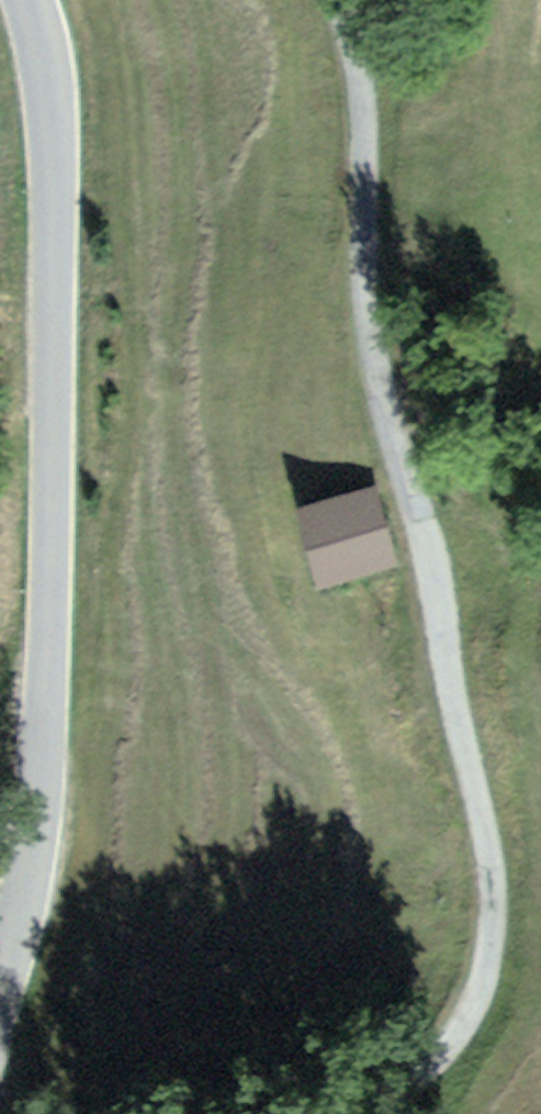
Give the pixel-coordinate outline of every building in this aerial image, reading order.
[(381,490),(302,509),(320,583),(399,564),(381,490)]
